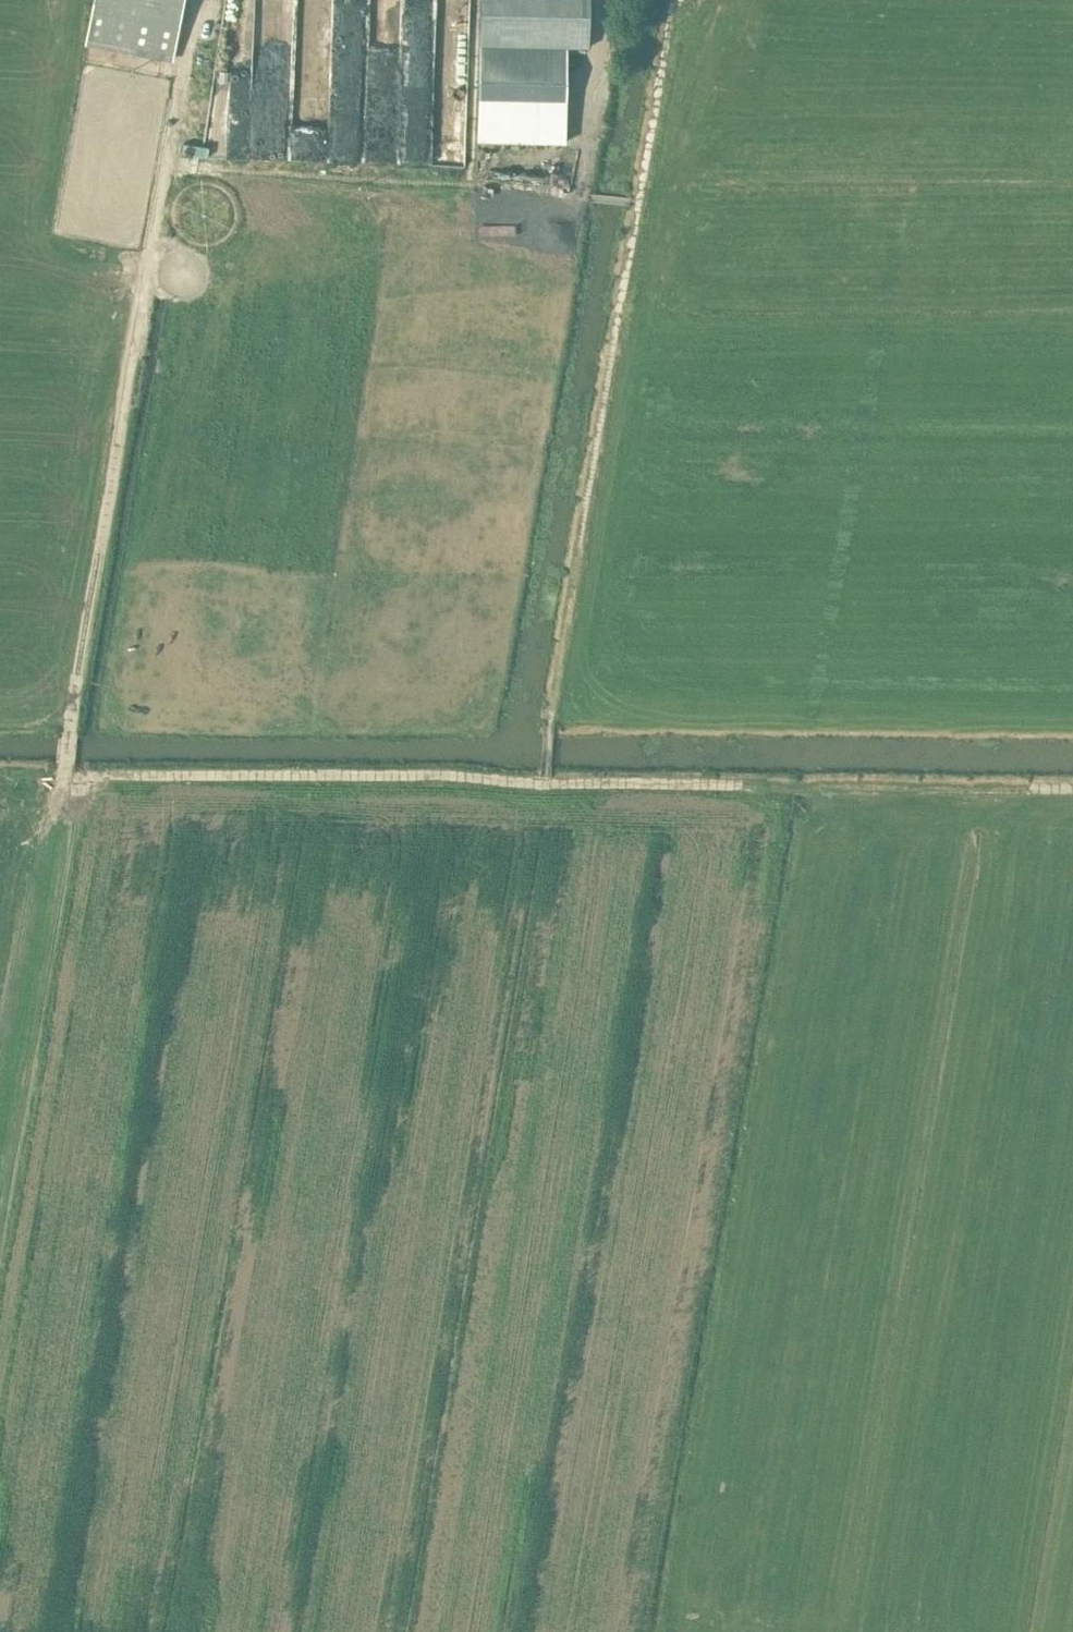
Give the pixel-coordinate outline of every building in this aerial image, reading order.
[(206,156),(432,162),(432,126),(415,126),(415,116),(399,116),(402,0),(295,0),(294,36),(250,35),(248,91),(228,90),(227,115),(207,115),(206,156)] [(567,48),(589,48),(589,0),(480,0),(479,99),(566,100),(567,48)] [(86,40),(87,40),(172,57),(173,57),(180,18),(93,2),(86,40)]
